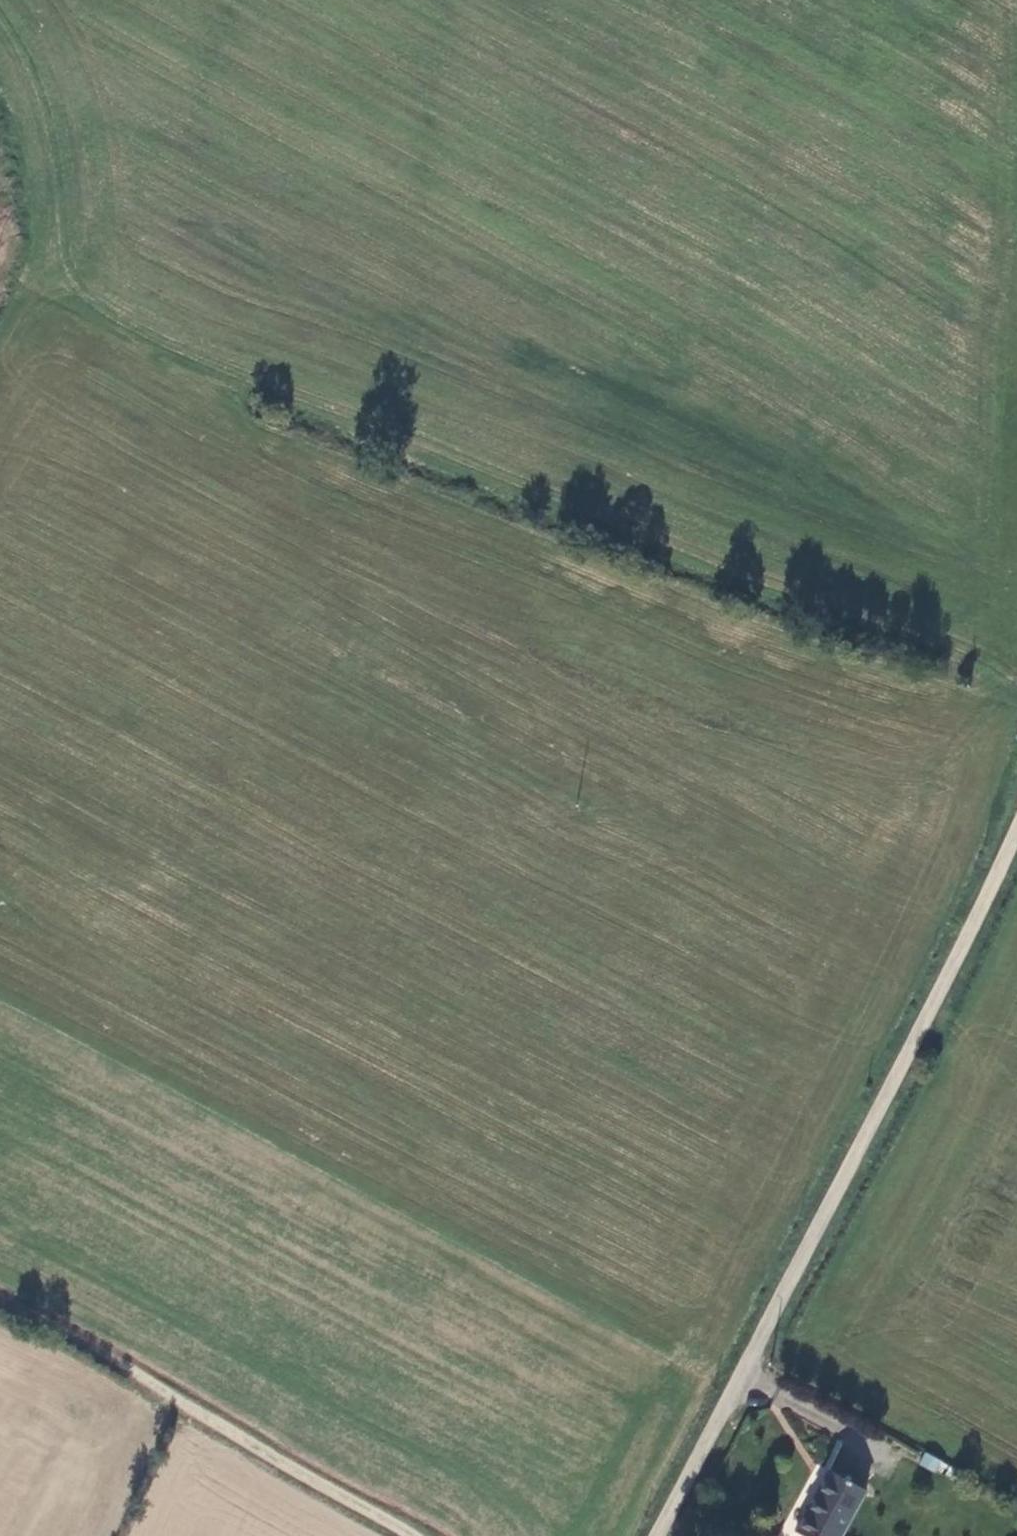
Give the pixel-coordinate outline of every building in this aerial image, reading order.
[(924,1452),(919,1465),(941,1474),(946,1462),(924,1452)] [(798,1529),(811,1535),(844,1535),(868,1490),(830,1469),(798,1529)]
